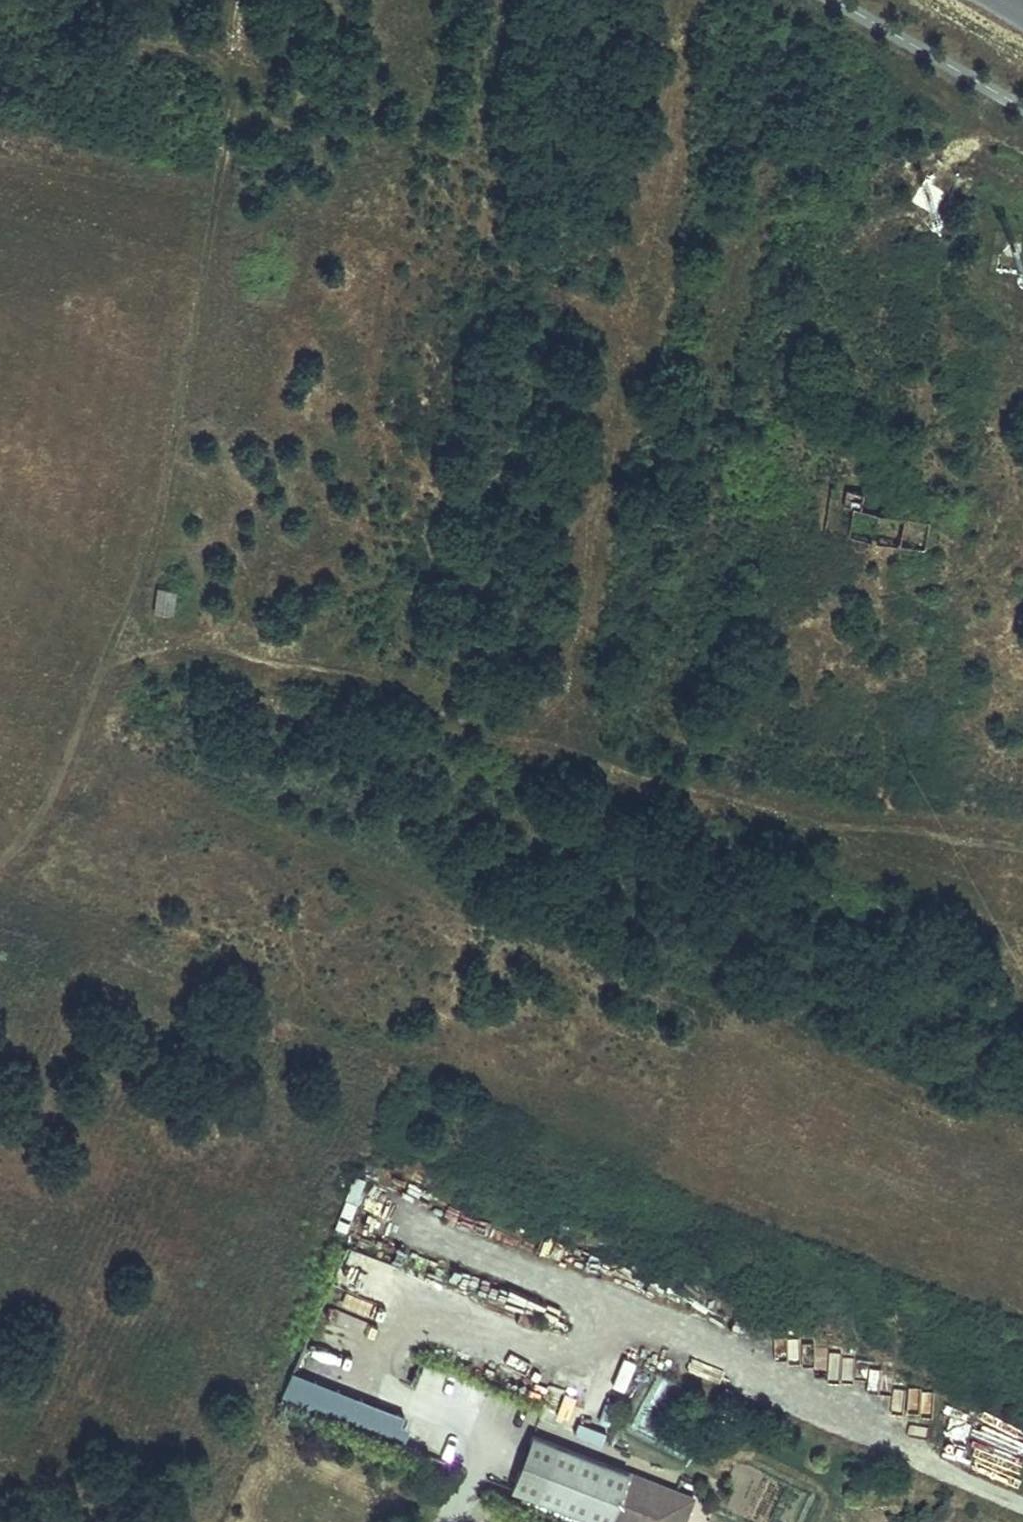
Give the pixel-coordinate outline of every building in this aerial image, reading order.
[(930,522),(912,519),(908,518),(896,515),(860,508),(863,493),(846,489),(841,506),(851,507),(848,535),(924,550),(930,522)] [(897,505),(896,515),(908,518),(910,510),(907,509),(906,507),(905,506),(897,505)] [(171,615),(175,590),(157,587),(154,612),(171,615)] [(397,1444),(407,1418),(291,1370),(281,1396),(397,1444)] [(872,1370),(868,1388),(881,1391),(886,1373),(872,1370)] [(575,1400),(551,1391),(543,1411),(567,1421),(575,1400)] [(581,1424),(578,1435),(601,1442),(604,1432),(581,1424)] [(695,1498),(542,1439),(521,1493),(597,1521),(686,1521),(695,1498)]
